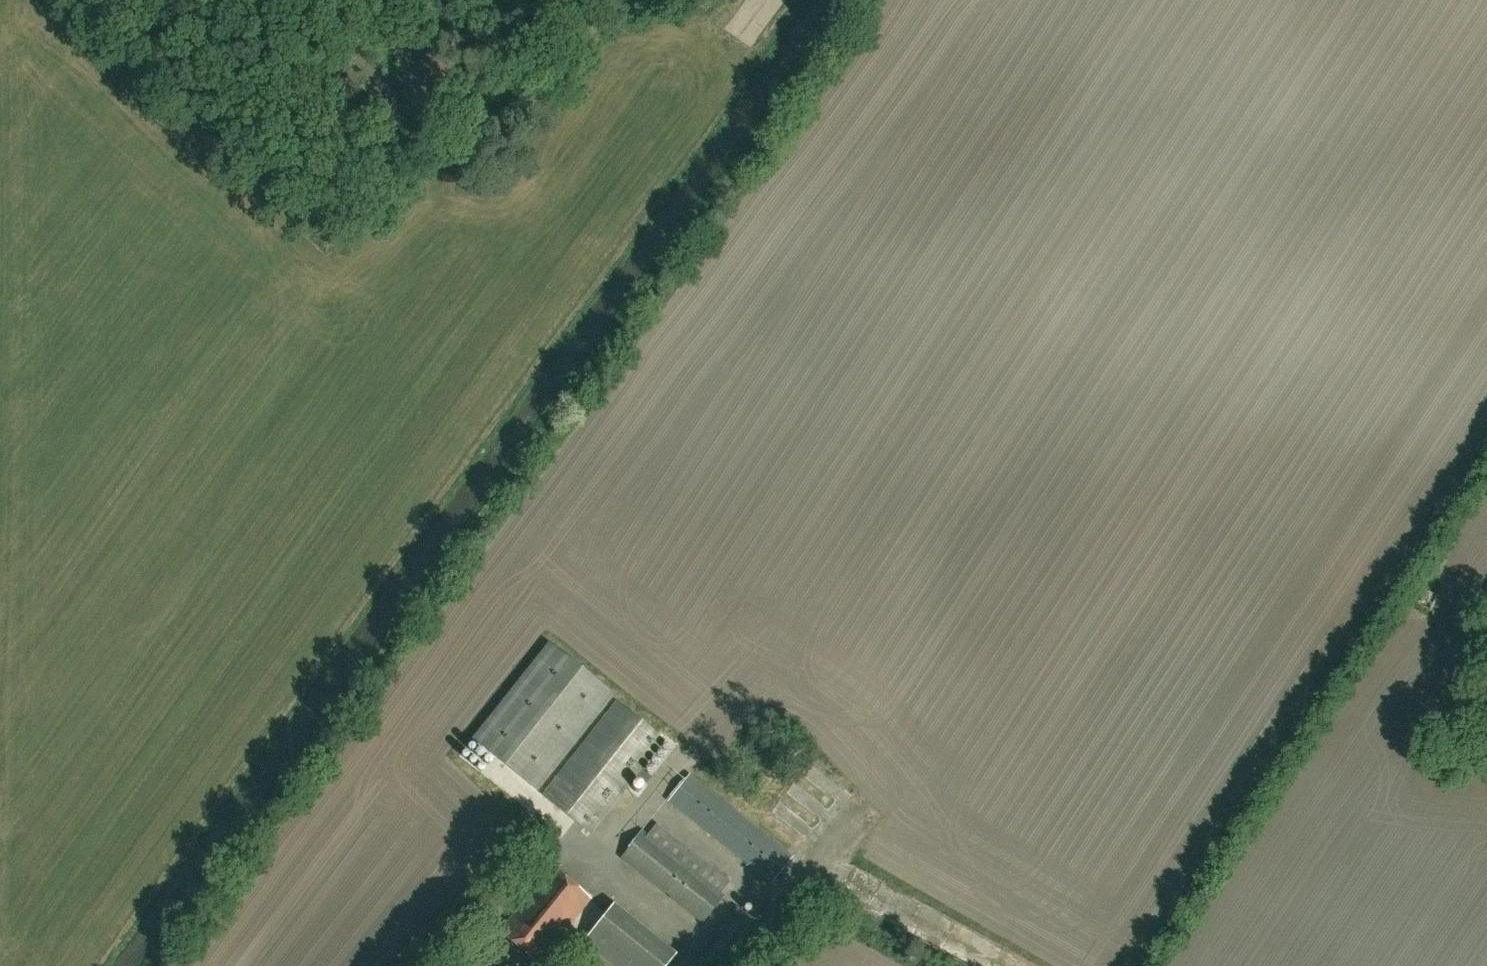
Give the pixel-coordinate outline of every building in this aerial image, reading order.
[(1432,610),(1439,598),(1425,591),(1419,604),(1432,610)] [(472,740),(537,791),(612,696),(546,645),(472,740)] [(615,704),(543,796),(590,833),(662,741),(615,704)] [(835,797),(843,788),(818,766),(810,774),(835,797)] [(793,856),(752,824),(689,774),(668,802),(772,884),(793,856)] [(776,811),(808,834),(820,817),(788,794),(776,811)] [(723,896),(721,894),(731,882),(657,824),(647,836),(643,833),(622,859),(702,922),(723,896)] [(538,964),(541,965),(547,965),(563,947),(556,941),(589,900),(551,868),(499,932),(538,964)] [(614,904),(585,944),(615,965),(670,965),(680,952),(614,904)] [(691,965),(745,965),(770,935),(737,909),(691,965)]
